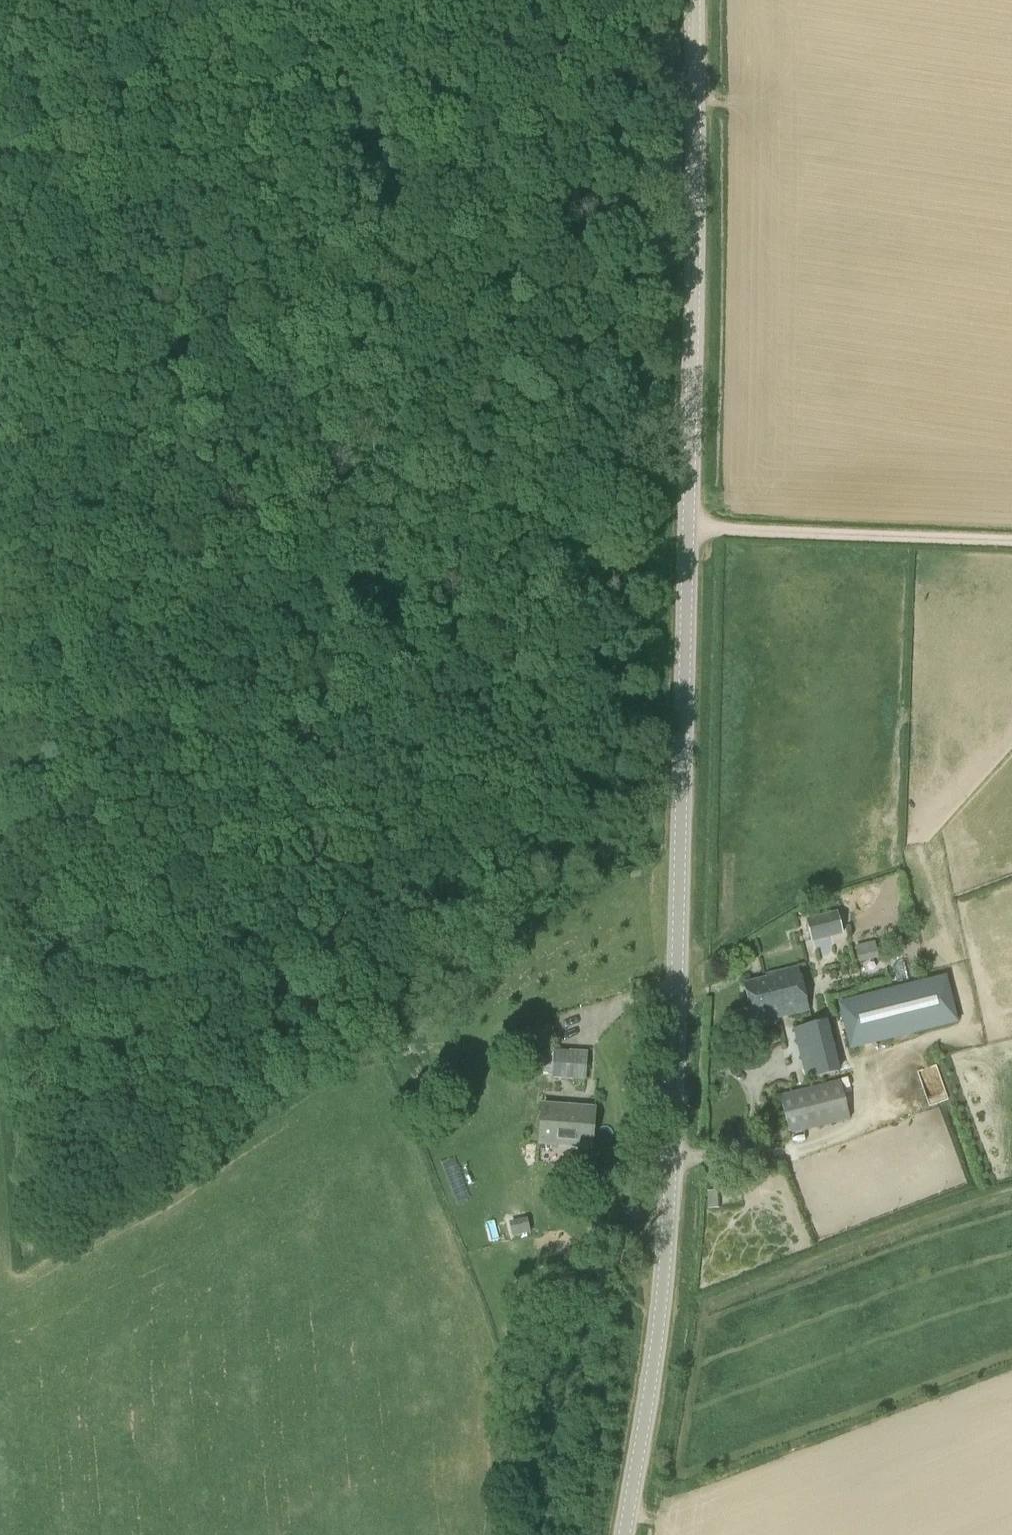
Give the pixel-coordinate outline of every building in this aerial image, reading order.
[(837,913),(807,921),(807,922),(812,942),(843,935),(837,913)] [(770,1020),(809,1010),(798,967),(765,975),(766,979),(744,985),(753,1021),(769,1017),(770,1020)] [(937,995),(855,1014),(864,1057),(947,1038),(937,995)] [(806,1081),(840,1073),(827,1020),(793,1029),(806,1081)] [(588,1053),(555,1051),(552,1080),(586,1083),(588,1053)] [(788,1135),(849,1121),(840,1081),(779,1095),(788,1135)] [(592,1146),(594,1109),(542,1105),(539,1142),(592,1146)] [(719,1191),(707,1192),(707,1209),(719,1208),(719,1191)]
